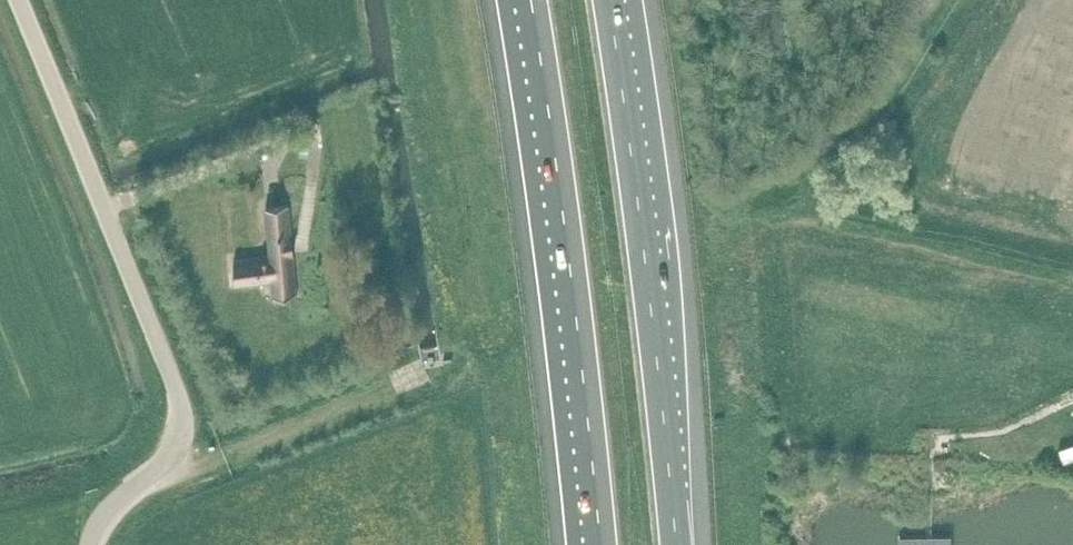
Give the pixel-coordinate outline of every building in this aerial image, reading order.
[(297,291),(289,209),(289,203),(266,204),(270,254),(234,257),(236,280),(273,277),(274,292),(297,291)] [(1060,447),(1064,460),(1072,457),(1072,443),(1060,447)] [(893,534),(893,544),(957,544),(957,534),(893,534)]
